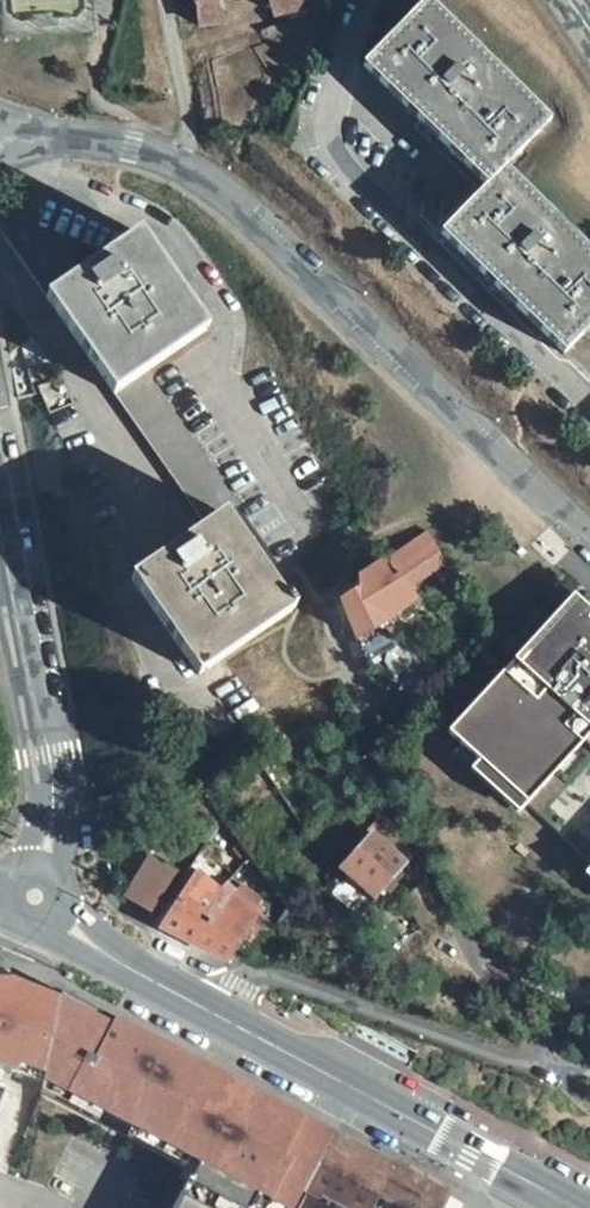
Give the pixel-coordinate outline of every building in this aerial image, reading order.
[(199,29),(222,24),(215,0),(217,0),(193,0),(199,29)] [(305,0),(272,0),(277,16),(307,8),(305,0)] [(553,119),(428,0),(427,0),(362,68),(487,187),(439,235),(565,355),(569,351),(589,329),(589,249),(505,168),(553,119)] [(210,330),(141,232),(80,274),(29,205),(0,225),(0,233),(45,299),(114,397),(206,526),(130,580),(199,678),(225,659),(295,611),(226,513),(238,504),(147,374),(210,330)] [(63,377),(40,385),(50,411),(73,403),(63,377)] [(394,582),(439,552),(428,536),(384,566),(394,582)] [(357,639),(401,613),(390,593),(374,599),(370,587),(343,605),(357,639)] [(589,826),(550,798),(537,818),(514,803),(501,822),(496,818),(484,834),(475,828),(463,845),(480,856),(469,871),(480,880),(491,865),(521,885),(556,836),(585,856),(589,848),(589,846),(579,839),(589,826)] [(339,869),(375,900),(410,860),(384,812),(365,835),(368,838),(339,869)] [(124,898),(151,912),(174,875),(152,859),(124,898)] [(257,950),(274,931),(260,917),(248,910),(261,895),(245,882),(227,896),(196,874),(158,929),(229,964),(240,948),(251,956),(257,950)] [(21,976),(0,976),(0,1099),(11,1069),(68,1091),(136,1126),(112,1180),(98,1207),(299,1207),(323,1163),(334,1135),(115,1019),(21,976)] [(320,1019),(301,1009),(297,1017),(316,1027),(320,1019)] [(450,1196),(334,1135),(323,1163),(299,1207),(443,1207),(450,1196)] [(46,1194),(49,1173),(35,1171),(32,1192),(46,1194)]
